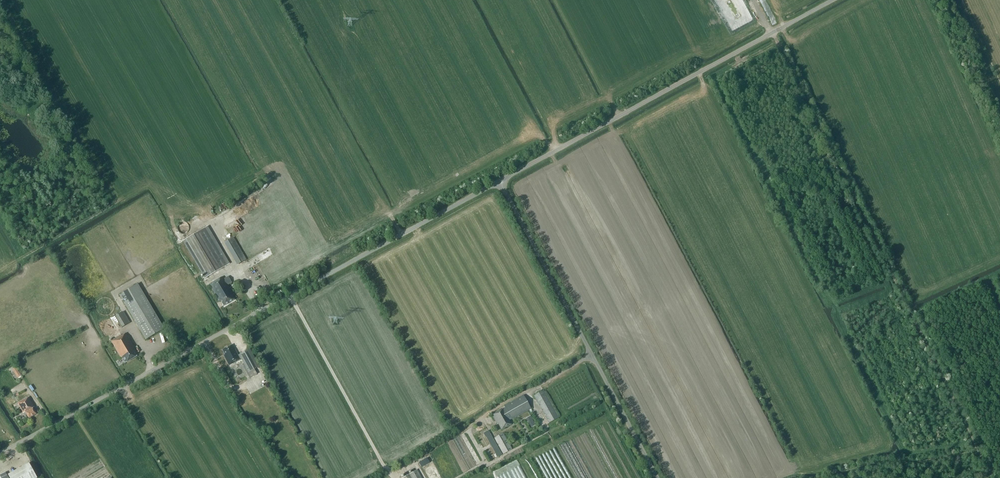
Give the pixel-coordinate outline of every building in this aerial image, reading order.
[(765,0),(759,0),(772,26),(777,23),(765,0)] [(178,230),(178,231),(179,232),(180,233),(181,234),(182,234),(183,234),(184,234),(185,234),(186,234),(187,233),(188,232),(188,231),(189,230),(189,229),(189,227),(189,226),(188,225),(188,224),(187,224),(187,223),(186,223),(185,222),(184,222),(183,222),(182,222),(181,222),(179,223),(179,224),(178,225),(177,226),(177,227),(177,229),(178,230)] [(227,265),(205,228),(183,241),(204,278),(227,265)] [(246,260),(234,239),(225,244),(238,265),(246,260)] [(222,277),(209,285),(219,302),(220,301),(224,306),(234,300),(231,295),(232,294),(227,285),(223,279),(222,277)] [(164,329),(164,328),(138,284),(120,294),(146,339),(164,329)] [(116,316),(123,327),(129,323),(123,312),(116,316)] [(121,358),(122,357),(126,363),(138,355),(134,349),(135,348),(126,333),(122,336),(121,334),(111,340),(121,358)] [(222,350),(225,355),(223,356),(229,365),(240,359),(248,373),(259,367),(249,349),(238,355),(235,349),(233,350),(231,345),(222,350)] [(534,395),(549,423),(559,417),(543,390),(534,395)] [(497,424),(498,424),(502,430),(512,424),(509,420),(512,419),(512,420),(531,409),(523,396),(505,407),(501,410),(500,409),(491,414),(497,424)] [(38,412),(37,410),(35,411),(33,408),(33,407),(34,407),(29,398),(25,400),(24,400),(18,403),(24,413),(25,412),(29,418),(37,414),(36,413),(38,412)] [(536,425),(530,416),(526,418),(532,427),(536,425)] [(477,437),(490,462),(501,456),(488,431),(477,437)] [(512,450),(502,432),(494,437),(503,454),(512,450)] [(9,477),(37,477),(29,463),(8,475),(9,477)] [(417,470),(402,477),(421,477),(417,470)]
